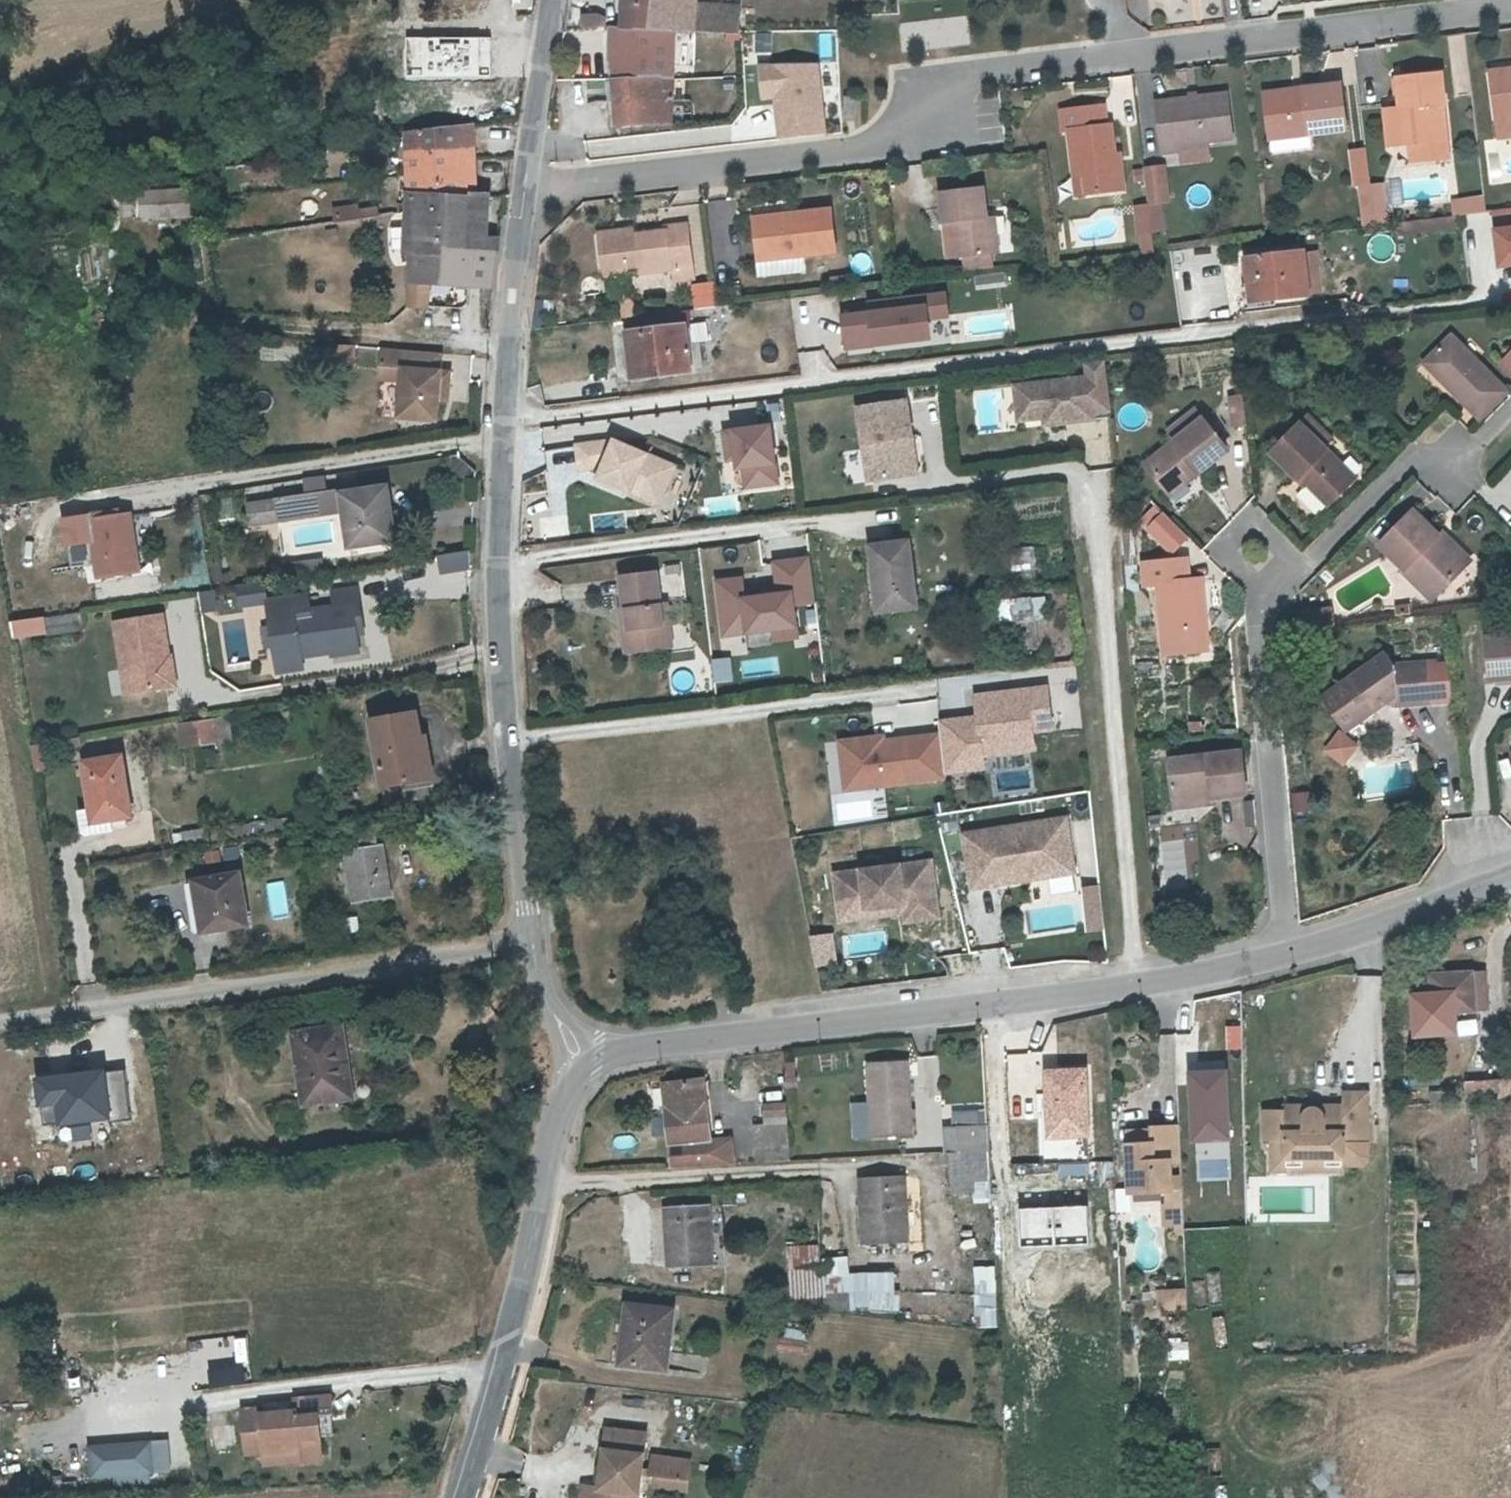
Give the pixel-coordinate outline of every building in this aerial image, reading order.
[(699,31),(701,0),(626,0),(625,30),(674,30),(699,31)] [(585,14),(584,30),(602,30),(605,25),(605,17),(600,14),(585,14)] [(625,30),(616,30),(616,36),(619,124),(672,123),(674,30),(625,30)] [(814,63),(759,69),(763,102),(773,101),(777,135),(821,131),(814,63)] [(1490,79),(1510,77),(1510,69),(1489,72),(1490,79)] [(1397,116),(1389,117),(1391,146),(1414,144),(1449,141),(1450,140),(1446,102),(1450,102),(1445,70),(1399,75),(1403,107),(1396,107),(1397,116)] [(1490,79),(1495,119),(1510,117),(1510,77),(1490,79)] [(1311,125),(1311,132),(1347,129),(1342,82),(1303,86),(1303,91),(1294,92),(1293,87),(1267,91),(1271,130),(1311,125)] [(1182,144),(1212,140),(1235,137),(1231,92),(1160,100),(1166,153),(1184,152),(1182,144)] [(1086,172),(1089,191),(1128,187),(1126,159),(1119,160),(1115,122),(1109,123),(1106,102),(1063,108),(1066,129),(1072,129),(1077,172),(1086,172)] [(1388,109),(1389,117),(1397,116),(1396,107),(1388,109)] [(405,133),(407,174),(426,172),(425,154),(454,151),(473,150),(473,124),(405,133)] [(1273,137),(1311,132),(1311,125),(1271,130),(1273,137)] [(1184,161),(1214,157),(1212,140),(1182,144),(1184,152),(1184,161)] [(1450,158),(1449,141),(1414,144),(1416,161),(1450,158)] [(308,159),(306,145),(275,149),(275,160),(275,163),(308,159)] [(473,150),(454,151),(454,176),(473,176),(473,158),(473,150)] [(426,172),(407,174),(407,204),(473,198),(473,176),(454,176),(454,151),(425,154),(426,172)] [(1151,199),(1165,198),(1173,197),(1168,162),(1147,164),(1151,199)] [(1079,193),(1089,191),(1086,172),(1077,172),(1079,193)] [(944,215),(952,214),(955,250),(996,246),(992,209),(986,210),(983,179),(941,183),(944,215)] [(1371,196),(1382,196),(1385,194),(1383,182),(1370,183),(1371,196)] [(1362,196),(1364,225),(1374,224),(1371,196),(1362,196)] [(1374,224),(1384,223),(1382,196),(1371,196),(1374,224)] [(473,198),(407,204),(407,207),(409,228),(409,230),(409,240),(411,251),(406,252),(407,280),(481,286),(481,300),(491,301),(492,293),(492,292),(500,238),(500,237),(485,235),(486,197),(473,198)] [(1165,198),(1151,199),(1155,227),(1169,227),(1165,198)] [(1486,198),(1455,202),(1457,214),(1457,213),(1487,210),(1486,198)] [(779,265),(778,251),(833,246),(829,204),(753,212),(756,253),(758,267),(779,265)] [(355,206),(335,209),(336,221),(363,218),(362,210),(356,211),(355,206)] [(1494,209),(1500,257),(1510,256),(1510,207),(1494,209)] [(1457,214),(1418,218),(1419,232),(1459,226),(1457,213),(1457,214)] [(1419,232),(1418,218),(1395,221),(1397,235),(1419,232)] [(663,226),(629,230),(599,233),(603,269),(671,262),(673,273),(692,272),(686,219),(662,222),(663,226)] [(599,233),(629,230),(628,223),(599,227),(599,233)] [(1317,245),(1248,253),(1252,294),(1321,285),(1317,245)] [(921,302),(834,313),(839,350),(926,340),(924,322),(947,320),(943,292),(922,295),(921,302)] [(627,318),(619,319),(626,377),(698,369),(695,344),(681,345),(680,328),(683,327),(681,312),(627,318)] [(1448,382),(1444,385),(1481,423),(1509,396),(1452,339),(1429,361),(1448,382)] [(441,351),(404,348),(398,416),(437,419),(439,398),(440,385),(449,385),(450,370),(440,369),(441,351)] [(1501,367),(1510,377),(1510,358),(1501,367)] [(1425,365),(1444,385),(1448,382),(1429,361),(1425,365)] [(1051,412),(1052,420),(1063,419),(1106,413),(1103,363),(1082,364),(1081,373),(1059,376),(1015,381),(1019,416),(1044,413),(1051,412)] [(449,385),(440,385),(439,398),(448,399),(449,385)] [(903,434),(912,432),(907,396),(858,403),(869,477),(909,471),(903,434)] [(1250,411),(1248,397),(1236,398),(1239,428),(1251,427),(1250,411)] [(1170,430),(1179,441),(1206,421),(1198,409),(1170,430)] [(1342,468),(1347,462),(1332,448),(1341,439),(1316,415),(1307,424),(1269,462),(1285,475),(1292,468),(1301,478),(1305,474),(1336,503),(1358,481),(1342,468)] [(768,417),(724,424),(731,465),(738,463),(742,486),(778,480),(768,417)] [(1198,468),(1203,473),(1231,452),(1206,421),(1179,441),(1150,463),(1169,488),(1198,468)] [(918,469),(912,432),(903,434),(909,471),(918,469)] [(635,477),(663,489),(674,461),(615,434),(577,439),(580,463),(603,460),(598,472),(631,486),(635,477)] [(1361,477),(1347,462),(1342,468),(1358,481),(1361,477)] [(1175,495),(1203,473),(1198,468),(1169,488),(1175,495)] [(635,477),(631,486),(659,498),(663,489),(635,477)] [(392,521),(391,510),(388,488),(343,493),(342,488),(273,497),(277,517),(344,507),(350,547),(397,541),(397,538),(405,537),(403,519),(392,521)] [(128,508),(89,513),(97,569),(134,564),(128,508)] [(402,509),(391,510),(392,521),(403,519),(402,509)] [(1418,563),(1447,590),(1475,562),(1443,532),(1420,509),(1386,541),(1413,567),(1418,563)] [(1159,510),(1140,528),(1167,556),(1186,538),(1159,510)] [(1449,526),(1443,532),(1475,562),(1481,557),(1449,526)] [(902,534),(863,539),(870,606),(909,603),(902,534)] [(1029,567),(1028,545),(1008,546),(1010,569),(1029,567)] [(463,551),(431,555),(433,575),(465,571),(463,551)] [(747,570),(715,575),(724,629),(753,625),(756,639),(800,632),(796,606),(816,602),(808,551),(775,556),(778,578),(749,583),(747,570)] [(1149,579),(1162,578),(1169,650),(1212,647),(1204,575),(1193,575),(1191,554),(1147,558),(1149,579)] [(1438,601),(1447,590),(1418,563),(1413,567),(1409,571),(1438,601)] [(631,623),(624,625),(626,646),(673,641),(671,620),(663,621),(660,599),(657,569),(621,573),(625,604),(630,603),(631,623)] [(237,604),(260,601),(258,582),(234,585),(237,604)] [(196,589),(199,608),(213,606),(210,587),(196,589)] [(328,608),(288,613),(294,659),(349,651),(346,627),(356,626),(351,591),(326,594),(328,608)] [(1000,596),(1002,620),(1045,618),(1043,593),(1000,596)] [(669,599),(660,599),(663,621),(671,620),(669,599)] [(1414,602),(1398,603),(1400,612),(1415,610),(1414,602)] [(621,605),(624,625),(631,623),(630,603),(625,604),(621,605)] [(10,615),(12,629),(41,625),(39,611),(10,615)] [(43,613),(44,632),(81,630),(80,611),(43,613)] [(171,652),(166,611),(116,618),(125,695),(181,687),(177,651),(171,652)] [(1510,686),(1510,643),(1491,645),(1495,687),(1510,686)] [(709,678),(731,680),(732,656),(710,655),(709,678)] [(1393,655),(1328,699),(1351,730),(1398,699),(1398,709),(1435,706),(1431,662),(1395,666),(1393,655)] [(939,718),(941,730),(946,775),(991,772),(989,756),(1042,752),(1040,735),(1060,734),(1053,682),(976,692),(979,714),(939,718)] [(408,708),(371,714),(381,780),(418,773),(408,708)] [(211,717),(197,719),(200,742),(200,746),(215,744),(211,717)] [(197,719),(178,722),(181,745),(200,742),(197,719)] [(946,775),(941,730),(888,736),(887,730),(840,736),(845,792),(946,778),(946,775)] [(1330,730),(1321,756),(1346,765),(1355,739),(1330,730)] [(1220,745),(1221,752),(1242,750),(1241,742),(1220,745)] [(1242,750),(1221,752),(1173,759),(1179,796),(1214,790),(1215,797),(1249,792),(1243,749),(1242,750)] [(94,817),(125,813),(117,758),(86,763),(92,804),(94,817)] [(1217,804),(1215,797),(1214,790),(1179,796),(1180,808),(1217,804)] [(1308,791),(1289,793),(1290,812),(1309,811),(1308,791)] [(94,817),(92,804),(81,805),(85,828),(126,822),(125,813),(94,817)] [(1074,865),(1066,816),(965,833),(973,886),(999,882),(998,877),(1074,865)] [(379,848),(347,853),(353,901),(385,896),(379,848)] [(931,859),(863,868),(864,880),(838,883),(842,918),(870,914),(869,907),(905,903),(907,918),(938,914),(931,859)] [(998,877),(999,882),(1074,870),(1074,865),(998,877)] [(863,868),(836,871),(838,883),(864,880),(863,868)] [(235,871),(193,877),(200,926),(242,920),(235,871)] [(269,914),(287,911),(282,878),(264,881),(269,914)] [(1084,927),(1098,926),(1095,882),(1081,883),(1084,927)] [(869,907),(870,914),(906,910),(905,903),(869,907)] [(1176,942),(1165,944),(1167,950),(1177,948),(1176,942)] [(1453,1034),(1452,1011),(1473,1009),(1470,972),(1430,975),(1431,994),(1413,995),(1415,1036),(1453,1034)] [(346,1021),(297,1028),(304,1101),(347,1095),(342,1042),(348,1041),(346,1021)] [(911,1061),(871,1064),(877,1137),(919,1134),(911,1061)] [(1043,1152),(1060,1152),(1089,1151),(1086,1063),(1041,1065),(1043,1152)] [(102,1064),(34,1071),(37,1097),(52,1096),(54,1119),(108,1113),(102,1064)] [(1226,1070),(1188,1072),(1192,1141),(1229,1139),(1226,1070)] [(1465,1075),(1464,1093),(1499,1095),(1500,1076),(1465,1075)] [(706,1140),(703,1117),(698,1078),(659,1083),(664,1122),(670,1166),(730,1161),(727,1137),(706,1140)] [(1289,1152),(1349,1152),(1349,1137),(1373,1137),(1373,1087),(1348,1086),(1348,1099),(1325,1099),(1324,1104),(1324,1103),(1322,1102),(1320,1102),(1318,1101),(1315,1102),(1313,1103),(1311,1104),(1309,1106),(1290,1106),(1290,1104),(1289,1104),(1270,1104),(1269,1132),(1277,1131),(1289,1132),(1289,1149),(1289,1152)] [(953,1149),(991,1147),(990,1118),(945,1121),(946,1143),(953,1143),(953,1149)] [(790,1144),(788,1120),(755,1121),(756,1146),(790,1144)] [(1148,1145),(1127,1145),(1128,1192),(1144,1192),(1164,1191),(1164,1202),(1180,1201),(1178,1126),(1147,1127),(1148,1145)] [(1127,1128),(1127,1145),(1148,1145),(1147,1127),(1146,1127),(1127,1128)] [(1349,1158),(1349,1152),(1289,1152),(1289,1149),(1289,1132),(1277,1131),(1277,1164),(1349,1164),(1349,1158)] [(1373,1137),(1349,1137),(1349,1152),(1349,1158),(1372,1158),(1373,1137)] [(992,1178),(991,1147),(953,1149),(956,1194),(977,1194),(975,1180),(992,1178)] [(1061,1160),(1060,1152),(1043,1152),(1044,1161),(1061,1160)] [(904,1176),(865,1177),(868,1240),(905,1241),(904,1176)] [(1180,1224),(1180,1201),(1164,1202),(1164,1207),(1160,1207),(1161,1225),(1180,1224)] [(710,1204),(669,1205),(670,1262),(713,1261),(710,1204)] [(823,1288),(823,1262),(792,1262),(792,1290),(823,1288)] [(994,1326),(993,1263),(973,1263),(973,1326),(994,1326)] [(1192,1285),(1164,1287),(1163,1307),(1192,1306),(1192,1285)] [(824,1307),(843,1309),(843,1288),(823,1288),(824,1307)] [(625,1301),(619,1360),(664,1365),(669,1305),(625,1301)] [(330,1462),(328,1441),(326,1421),(342,1420),(341,1398),(303,1401),(304,1412),(272,1415),(271,1411),(252,1413),(255,1455),(274,1454),(274,1459),(306,1456),(307,1463),(330,1462)] [(206,1420),(208,1447),(237,1446),(235,1418),(206,1420)] [(326,1421),(328,1441),(343,1439),(342,1420),(326,1421)] [(635,1489),(641,1431),(600,1426),(594,1482),(578,1479),(576,1497),(621,1497),(623,1487),(635,1489)] [(168,1470),(166,1435),(83,1440),(85,1474),(168,1470)] [(1349,1460),(1349,1451),(1319,1452),(1319,1461),(1349,1460)] [(685,1457),(647,1454),(645,1471),(655,1471),(654,1481),(682,1485),(685,1457)] [(306,1456),(274,1459),(274,1466),(307,1463),(306,1456)] [(112,1474),(113,1484),(149,1481),(148,1471),(112,1474)] [(635,1489),(623,1487),(621,1497),(634,1497),(635,1489)]
